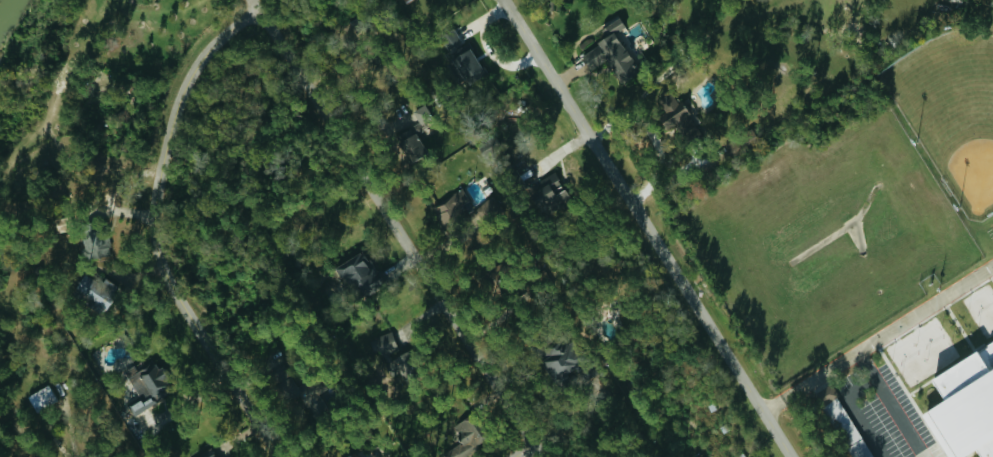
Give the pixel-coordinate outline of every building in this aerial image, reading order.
[(581,55),(590,71),(607,60),(618,79),(636,69),(632,61),(640,56),(617,18),(603,27),(607,34),(595,41),(597,46),(581,55)] [(463,85),(484,77),(472,48),(452,56),(463,85)] [(665,131),(677,125),(684,139),(698,131),(677,91),(659,100),(666,113),(658,117),(665,131)] [(418,122),(430,114),(423,104),(411,112),(418,122)] [(540,181),(544,186),(532,193),(545,215),(570,200),(554,172),(540,181)] [(473,207),(465,191),(432,205),(441,225),(471,212),(477,226),(504,214),(496,196),(473,207)] [(380,274),(362,249),(335,269),(353,294),(380,274)] [(105,309),(117,285),(103,278),(101,283),(81,274),(72,294),(105,309)] [(377,359),(399,353),(392,332),(370,339),(377,359)] [(547,348),(548,357),(546,358),(550,377),(583,370),(577,342),(547,348)] [(977,448),(963,456),(950,456),(923,414),(946,399),(934,378),(992,342),(992,456),(982,456),(977,448)] [(127,377),(140,399),(129,405),(134,415),(171,395),(153,363),(127,377)] [(817,391),(822,404),(838,398),(833,384),(817,391)] [(35,412),(58,403),(50,385),(28,395),(35,412)] [(446,456),(465,456),(485,445),(468,418),(454,427),(463,441),(443,453),(446,456)]
